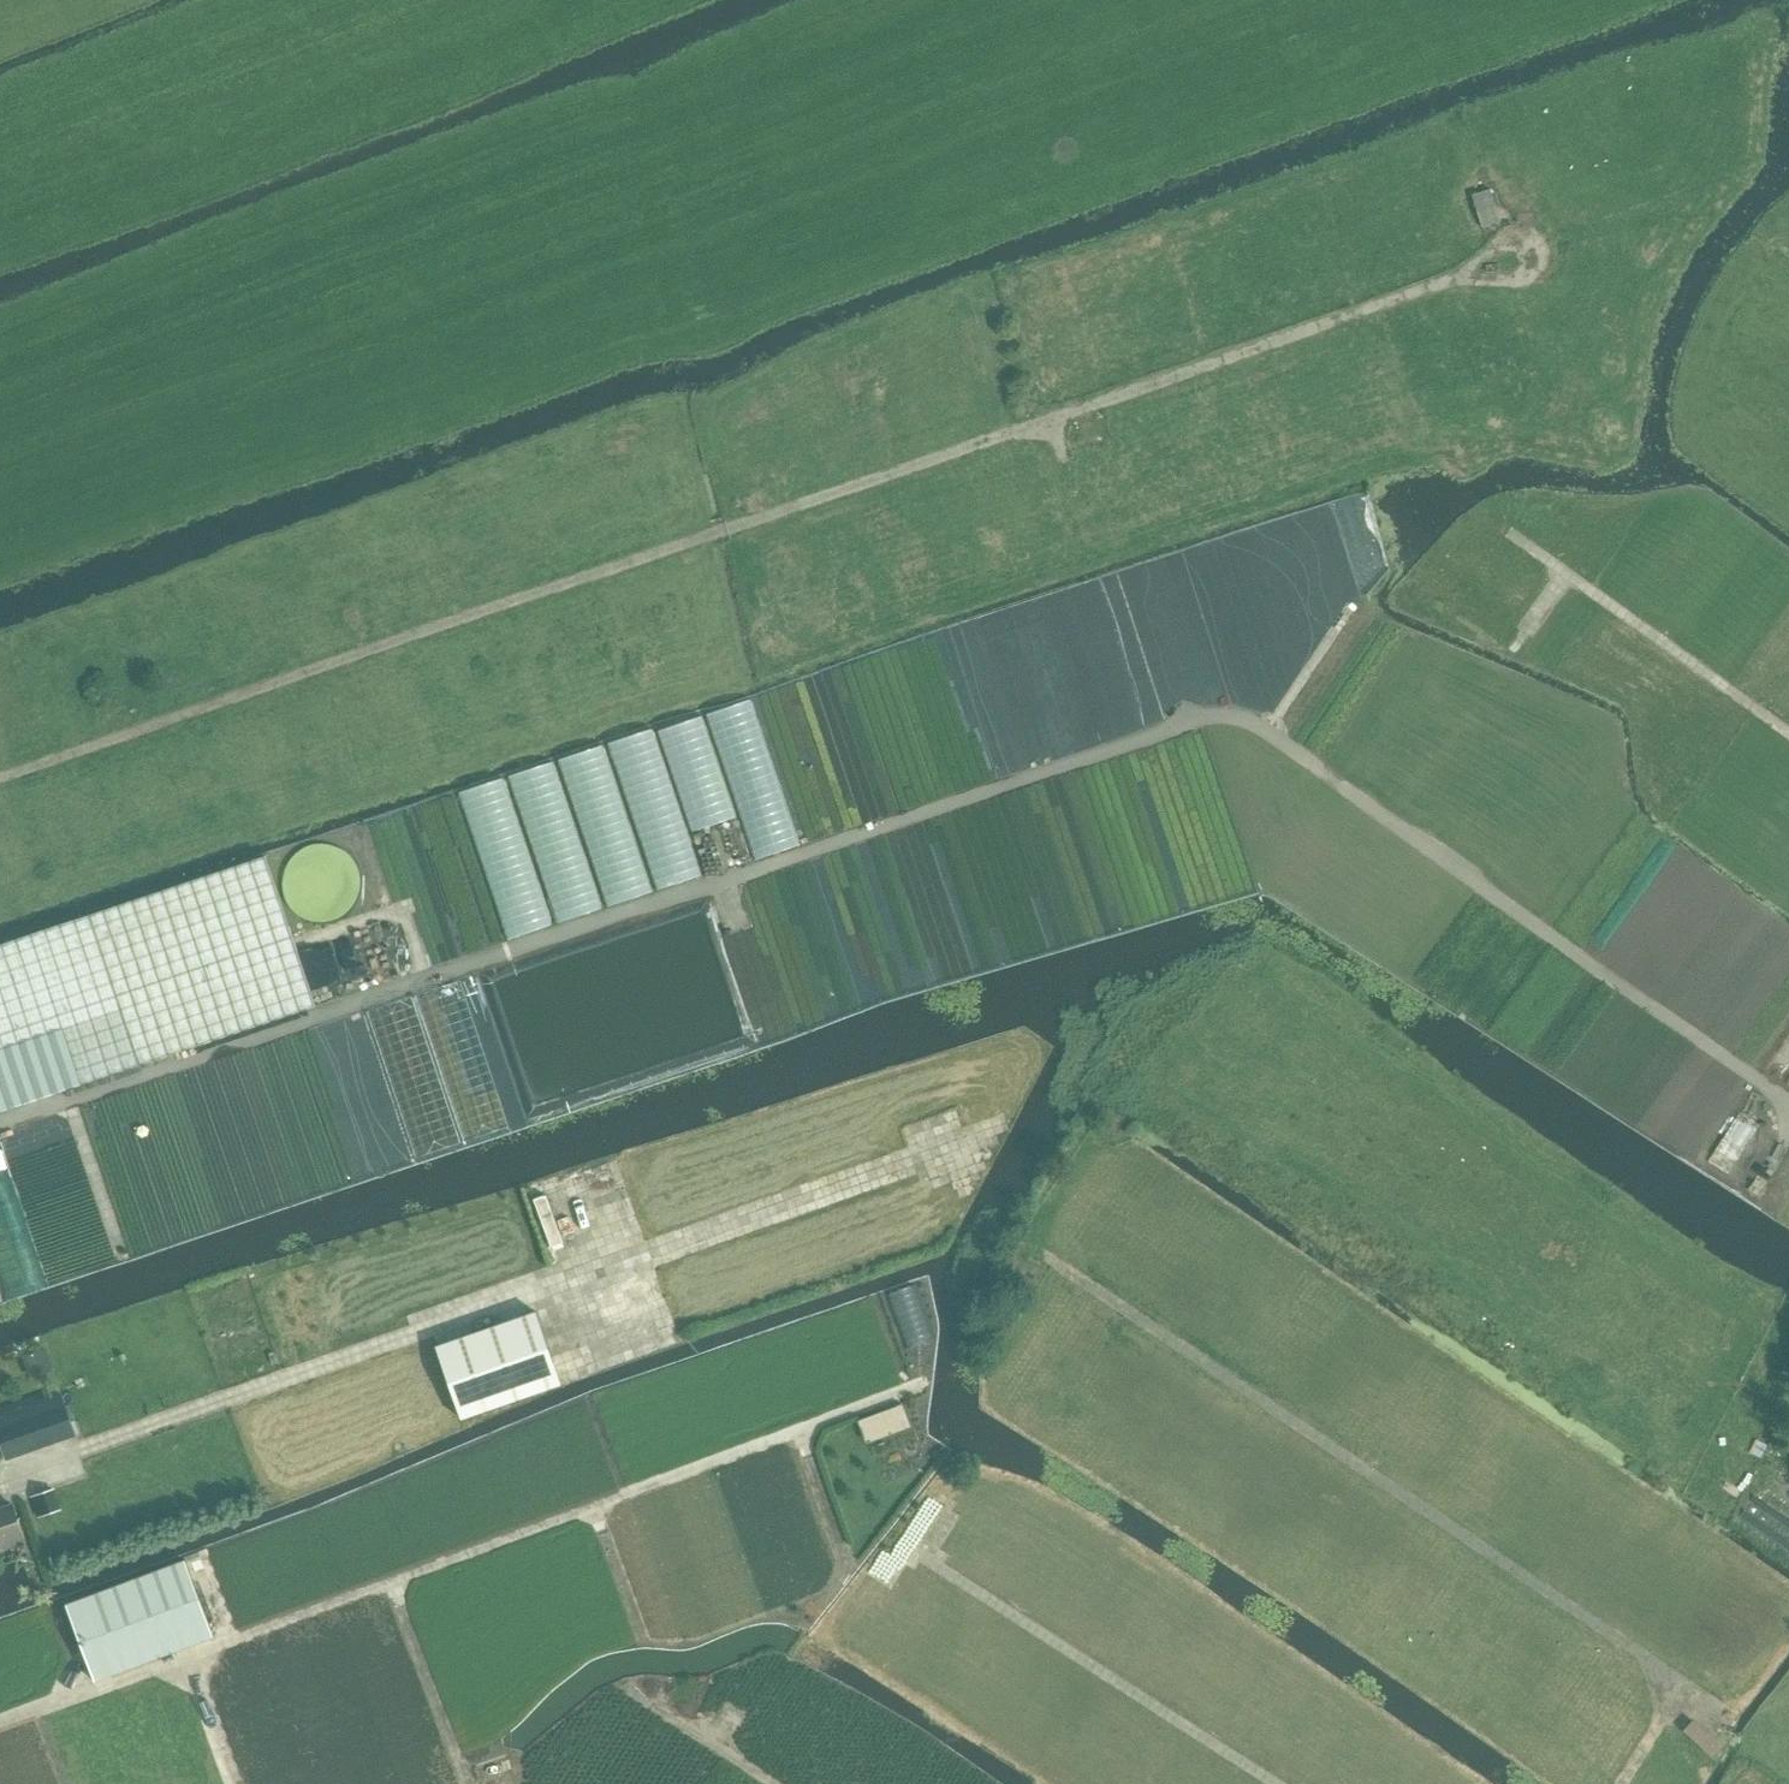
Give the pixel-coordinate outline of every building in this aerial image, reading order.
[(1472,195),(1481,227),(1499,222),(1489,190),(1472,195)] [(360,890),(360,882),(360,874),(357,867),(350,856),(343,850),(338,847),(325,844),(317,844),(309,846),(302,850),(295,855),(291,860),(287,867),(284,874),(284,882),(286,895),(289,902),(294,909),(305,917),(313,920),(319,921),(325,921),(335,918),(347,912),(353,905),(357,899),(360,890)] [(141,1064),(315,1006),(297,950),(292,937),(265,857),(0,945),(0,1111),(141,1064)] [(459,982),(415,996),(464,1142),(508,1127),(459,982)] [(410,998),(367,1012),(415,1158),(459,1144),(410,998)] [(344,1022),(300,1036),(349,1182),(393,1167),(344,1022)] [(295,1038),(252,1053),(301,1198),(344,1184),(295,1038)] [(247,1054),(203,1069),(252,1215),(296,1200),(247,1054)] [(199,1070),(155,1085),(204,1231),(248,1216),(199,1070)] [(150,1087),(107,1101),(156,1247),(200,1232),(150,1087)] [(102,1103),(58,1117),(107,1263),(151,1249),(102,1103)] [(535,1312),(435,1347),(461,1420),(561,1384),(535,1312)] [(75,1434),(61,1394),(0,1415),(0,1440),(6,1458),(75,1434)] [(884,1413),(862,1421),(868,1439),(891,1431),(884,1413)] [(31,1497),(37,1517),(62,1508),(55,1489),(31,1497)] [(23,1537),(12,1504),(0,1508),(0,1545),(23,1537)] [(65,1605),(94,1682),(214,1637),(185,1560),(65,1605)]
